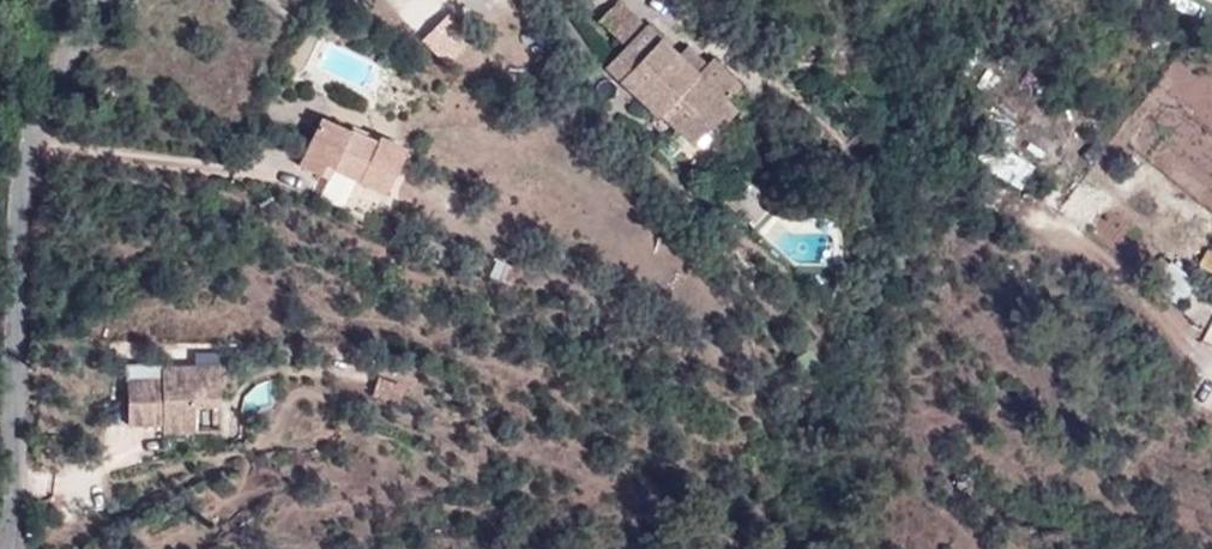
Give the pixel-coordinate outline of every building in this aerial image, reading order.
[(626,47),(646,25),(620,1),(601,23),(626,47)] [(699,73),(679,56),(646,25),(626,47),(606,68),(659,117),(661,114),(694,144),(710,127),(715,132),(735,110),(726,101),(739,84),(712,58),(707,64),(699,73)] [(688,46),(679,56),(699,73),(707,64),(688,46)] [(321,117),(299,164),(321,175),(325,166),(385,194),(406,150),(380,137),(377,144),(321,117)] [(163,380),(129,381),(130,425),(165,424),(165,432),(198,431),(196,406),(222,405),(220,365),(163,367),(163,380)] [(403,390),(379,381),(372,397),(397,406),(403,390)]
